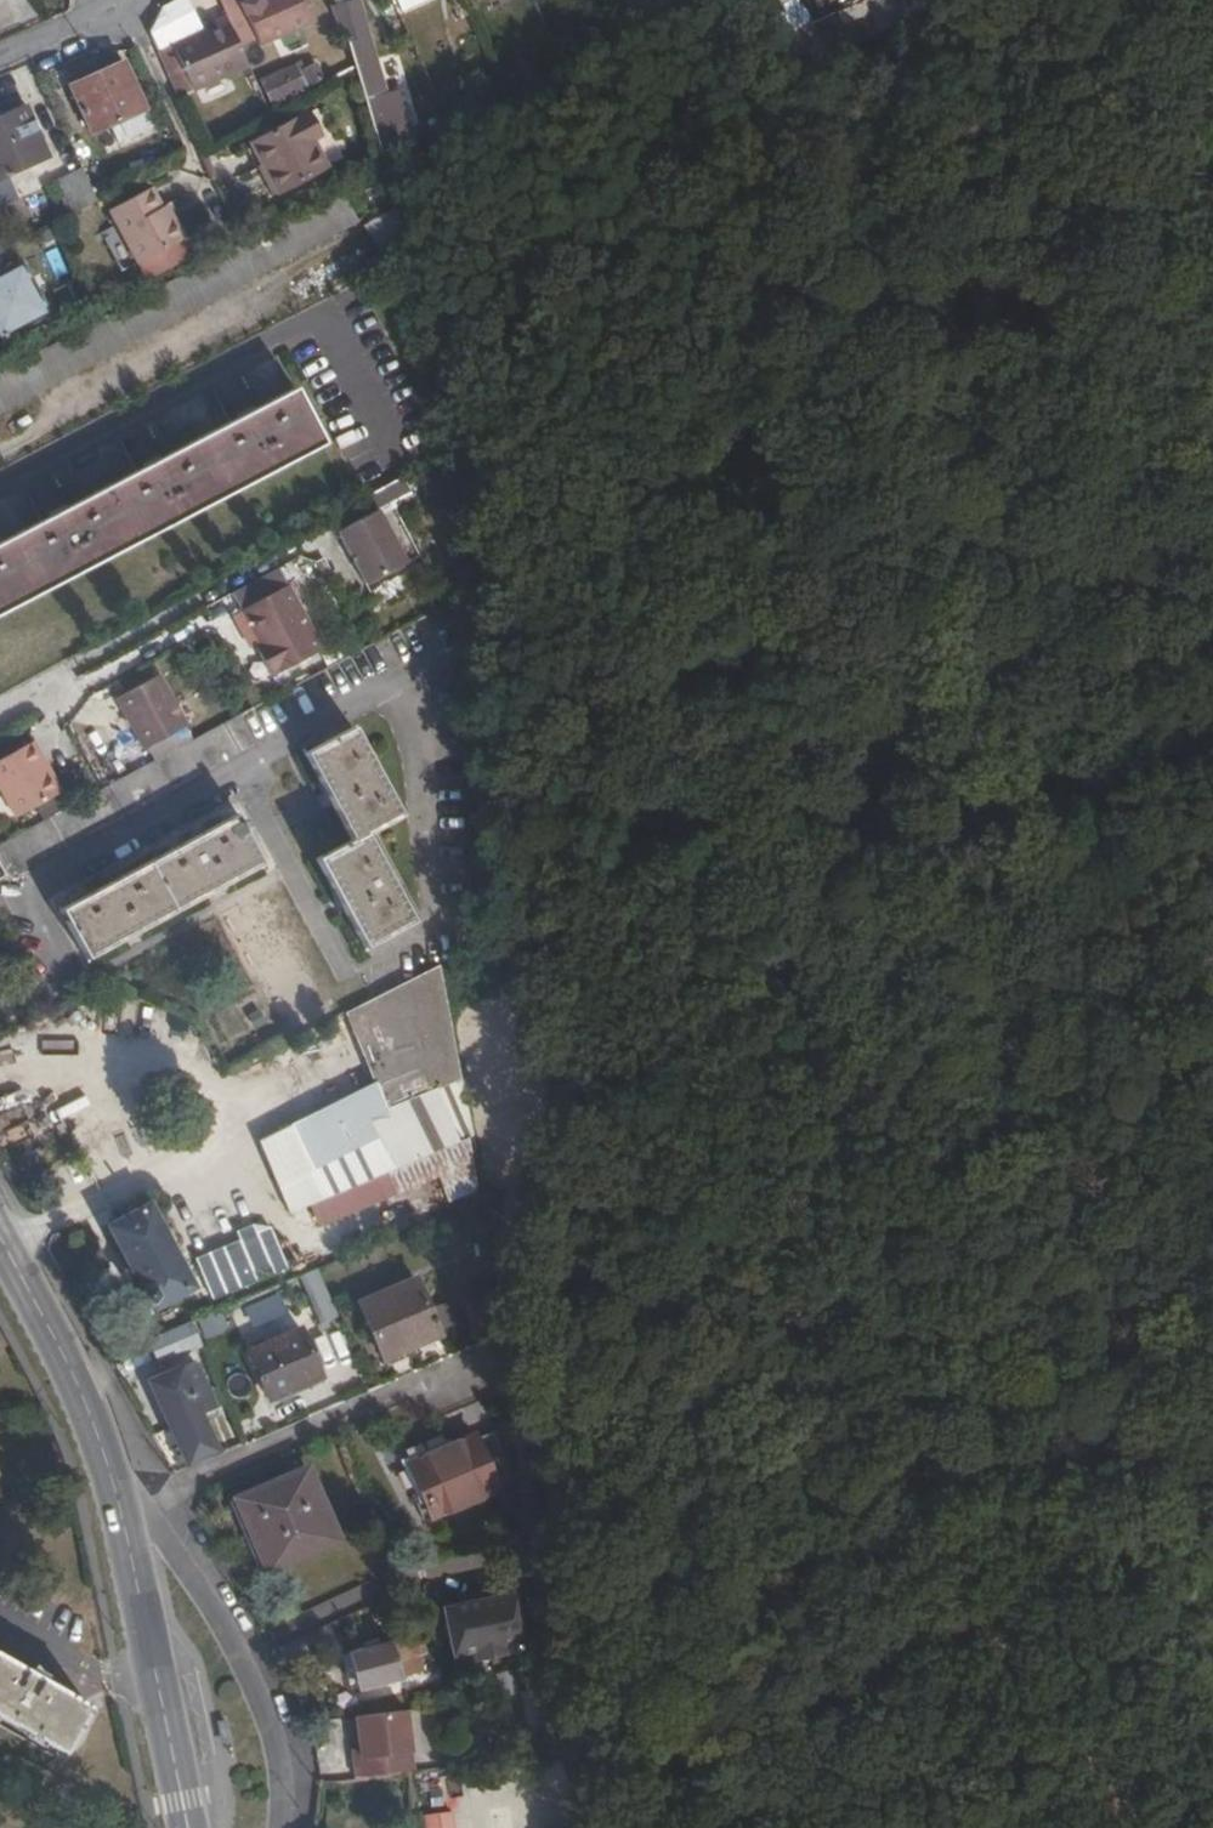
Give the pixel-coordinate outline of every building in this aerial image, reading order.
[(227,18),(235,34),(243,30),(251,27),(255,36),(308,11),(303,0),(219,0),(227,18)] [(403,13),(431,0),(397,0),(403,13)] [(355,1),(330,13),(345,45),(350,44),(355,68),(381,156),(440,122),(436,114),(411,126),(400,89),(386,92),(372,40),(370,34),(355,1)] [(235,34),(227,18),(207,27),(209,30),(174,46),(176,49),(195,89),(196,92),(250,66),(235,34)] [(251,27),(243,30),(248,39),(255,36),(251,27)] [(176,49),(159,57),(177,97),(195,89),(176,49)] [(143,109),(123,63),(70,86),(91,132),(143,109)] [(316,63),(298,71),(295,66),(261,81),(271,102),(323,80),(316,63)] [(0,118),(0,178),(49,157),(27,107),(0,118)] [(324,135),(311,114),(256,144),(283,192),(329,167),(314,140),(324,135)] [(170,223),(151,190),(111,211),(140,263),(143,262),(182,241),(185,240),(175,221),(170,223)] [(389,265),(412,253),(397,206),(368,222),(389,265)] [(143,262),(151,278),(191,257),(182,241),(143,262)] [(0,273),(0,342),(48,316),(20,262),(0,273)] [(0,544),(0,613),(323,444),(294,388),(0,544)] [(409,561),(381,509),(342,529),(371,581),(409,561)] [(279,567),(231,592),(239,606),(286,581),(279,567)] [(245,608),(263,642),(269,651),(263,655),(273,675),(325,647),(291,583),(245,608)] [(269,651),(263,642),(258,645),(263,655),(269,651)] [(190,723),(161,671),(119,693),(147,747),(190,723)] [(240,715),(108,786),(0,844),(0,873),(3,871),(6,875),(254,742),(240,715)] [(305,754),(351,841),(317,859),(365,947),(411,922),(366,834),(399,817),(353,728),(305,754)] [(37,745),(0,765),(0,782),(21,819),(65,794),(37,745)] [(87,958),(260,865),(234,816),(61,910),(87,958)] [(441,965),(344,1014),(372,1083),(289,1124),(293,1135),(265,1149),(289,1206),(319,1192),(310,1171),(395,1129),(386,1108),(460,1079),(441,965)] [(140,1303),(152,1303),(182,1287),(174,1271),(180,1268),(167,1242),(172,1239),(155,1203),(111,1227),(142,1288),(134,1293),(140,1303)] [(266,1224),(191,1254),(209,1298),(284,1269),(266,1224)] [(317,1324),(336,1317),(317,1270),(298,1278),(317,1324)] [(439,1335),(415,1280),(363,1303),(386,1357),(439,1335)] [(191,1323),(148,1342),(158,1364),(200,1345),(191,1323)] [(319,1377),(300,1330),(250,1352),(269,1399),(319,1377)] [(177,1429),(188,1456),(212,1447),(201,1418),(214,1412),(194,1363),(150,1381),(172,1431),(177,1429)] [(439,1449),(435,1448),(405,1461),(428,1517),(498,1487),(475,1433),(439,1449)] [(336,1538),(308,1470),(233,1502),(262,1571),(336,1538)] [(419,1596),(404,1588),(401,1594),(417,1601),(419,1596)] [(492,1590),(460,1596),(462,1603),(494,1597),(492,1590)] [(442,1607),(452,1655),(472,1651),(503,1645),(523,1641),(513,1593),(494,1597),(462,1603),(442,1607)] [(355,1680),(357,1688),(400,1678),(400,1674),(418,1669),(411,1640),(393,1644),(388,1642),(340,1655),(347,1682),(355,1680)] [(503,1645),(472,1651),(474,1661),(505,1654),(503,1645)] [(62,1752),(89,1705),(42,1678),(46,1670),(32,1659),(24,1667),(0,1654),(0,1716),(62,1752)] [(406,1711),(356,1717),(360,1749),(361,1758),(354,1759),(356,1779),(406,1773),(414,1772),(406,1711)] [(228,1744),(224,1721),(215,1723),(220,1745),(228,1744)] [(360,1749),(353,1750),(354,1759),(361,1758),(360,1749)] [(424,1827),(455,1827),(453,1811),(422,1814),(424,1827)]
